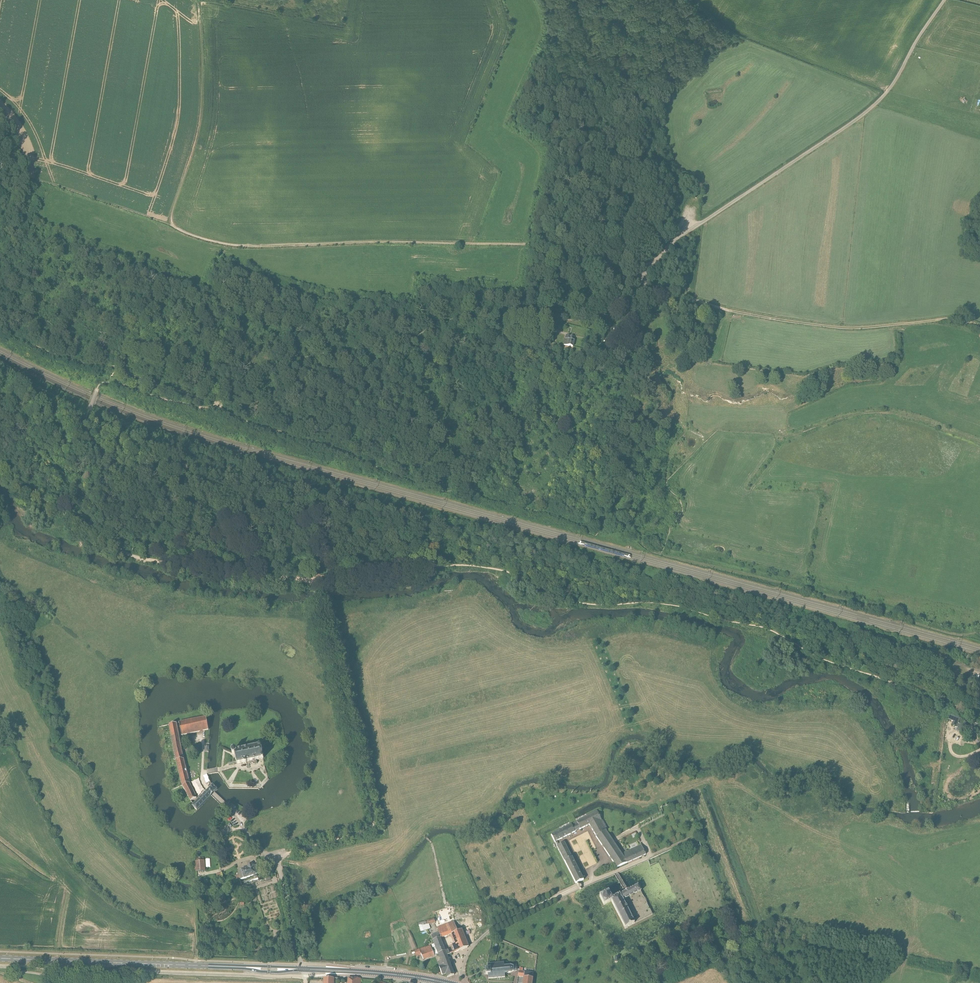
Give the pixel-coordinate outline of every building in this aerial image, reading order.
[(568,339),(566,338),(564,345),(573,347),(575,341),(574,340),(575,337),(569,336),(568,339)] [(957,731),(961,732),(964,725),(961,724),(963,719),(950,714),(948,719),(953,722),(952,725),(958,727),(957,731)] [(206,717),(179,722),(182,735),(209,730),(206,717)] [(969,718),(968,721),(972,723),(971,726),(976,728),(979,721),(969,718)] [(189,782),(181,747),(176,723),(169,725),(173,748),(182,785),(191,801),(197,798),(189,782)] [(232,751),(232,752),(232,753),(233,753),(233,754),(234,754),(237,764),(245,762),(245,763),(246,763),(246,762),(247,762),(248,767),(250,766),(249,764),(250,764),(252,763),(253,763),(253,764),(257,763),(256,760),(263,758),(261,746),(236,751),(236,750),(235,750),(234,750),(234,749),(234,750),(233,750),(232,750),(232,751)] [(209,789),(192,806),(197,810),(213,793),(217,789),(212,785),(209,789)] [(607,829),(597,812),(551,835),(555,842),(590,824),(597,835),(596,835),(614,863),(617,867),(627,863),(646,855),(642,845),(622,854),(606,830),(607,829)] [(557,846),(572,877),(576,884),(584,880),(583,879),(565,842),(557,846)] [(196,870),(196,872),(205,871),(204,860),(203,860),(203,858),(196,858),(196,861),(195,861),(195,863),(192,863),(192,870),(196,870)] [(261,872),(258,864),(253,866),(252,864),(247,866),(248,867),(238,870),(240,874),(241,878),(254,874),(254,877),(258,876),(257,874),(261,872)] [(628,890),(628,891),(631,896),(641,891),(638,885),(630,889),(629,889),(628,890)] [(623,901),(628,898),(625,892),(613,897),(612,898),(609,891),(599,896),(604,905),(611,901),(623,923),(622,924),(625,929),(630,926),(629,926),(634,923),(629,914),(623,901)] [(431,936),(438,953),(445,951),(440,938),(441,937),(441,938),(451,934),(454,943),(452,944),(455,952),(467,947),(468,945),(465,937),(471,935),(464,918),(459,920),(437,928),(439,933),(431,936)] [(429,946),(417,950),(414,952),(416,957),(420,955),(422,959),(433,955),(429,946)] [(445,951),(438,953),(442,965),(439,967),(442,975),(446,973),(447,977),(454,975),(447,956),(450,954),(448,950),(445,951)] [(485,971),(486,974),(488,974),(488,978),(505,977),(505,973),(506,973),(509,973),(510,973),(510,972),(511,972),(513,971),(517,971),(517,970),(517,967),(516,966),(516,965),(512,966),(513,967),(510,966),(504,966),(504,963),(487,964),(488,969),(485,969),(485,971)] [(533,972),(522,971),(523,968),(519,967),(519,970),(518,976),(524,977),(524,979),(523,982),(532,982),(533,972)]
